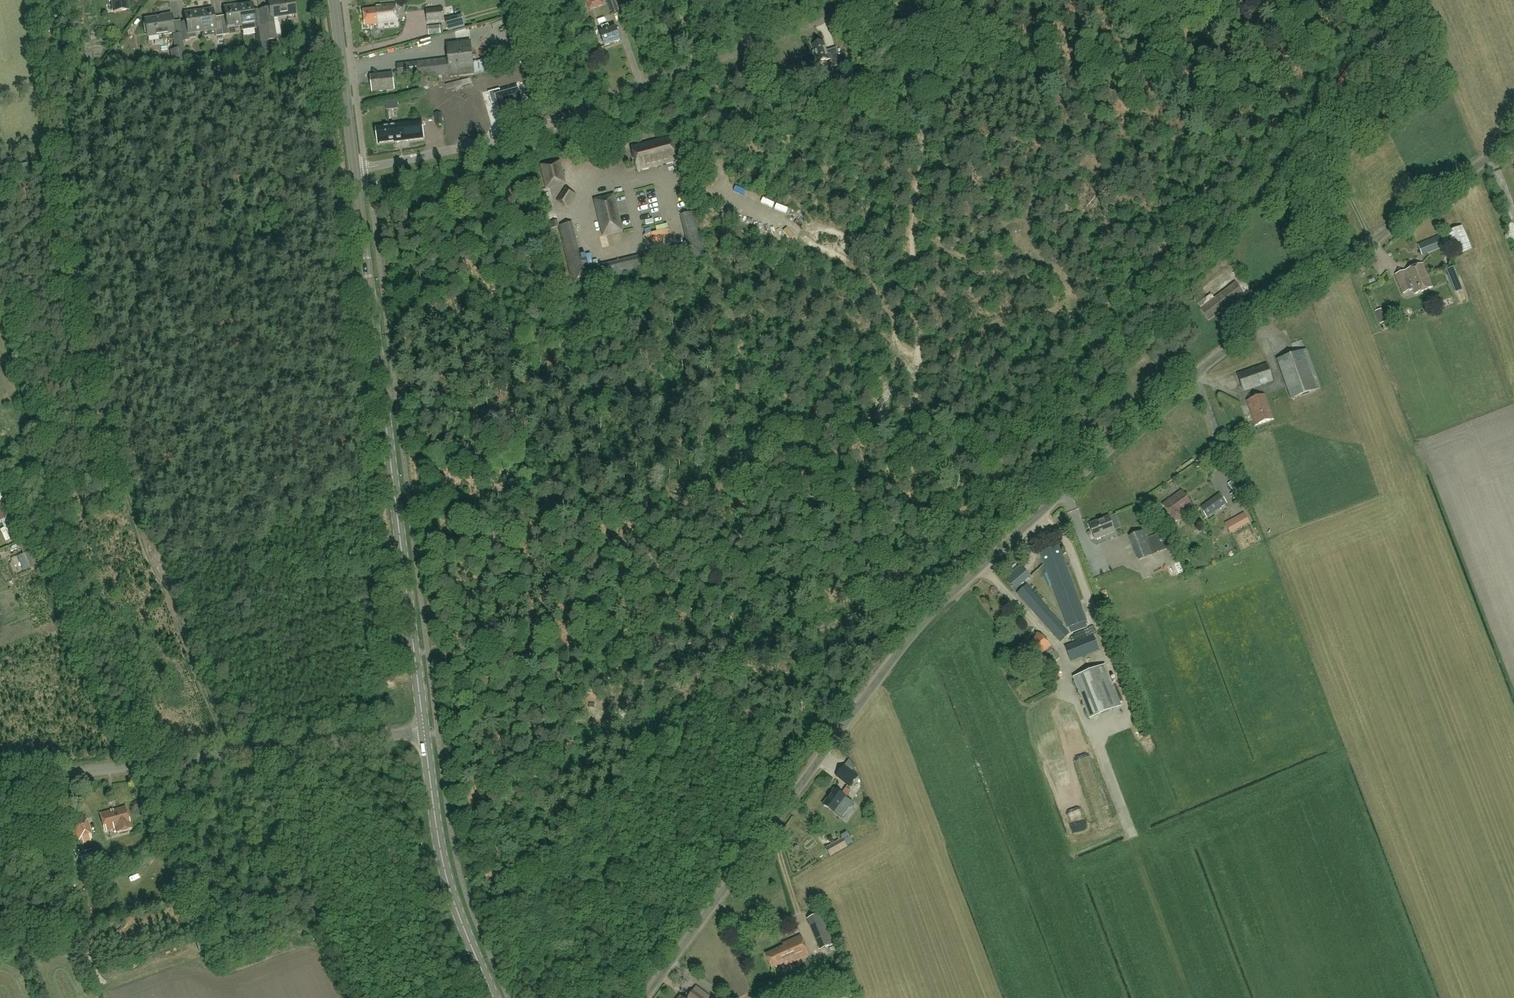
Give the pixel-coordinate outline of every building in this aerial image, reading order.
[(113,12),(129,10),(127,0),(112,0),(113,12)] [(262,25),(274,23),(273,17),(295,14),(293,0),(275,0),(268,1),(269,8),(259,9),(260,15),(261,25),(262,25)] [(615,0),(608,0),(613,14),(619,12),(615,0)] [(640,5),(639,3),(635,4),(634,0),(627,0),(624,1),(626,7),(624,7),(626,14),(640,9),(640,5)] [(592,7),(596,15),(610,9),(606,1),(592,7)] [(252,3),(238,5),(241,25),(255,23),(257,36),(262,35),(261,25),(260,15),(259,9),(253,10),(252,3)] [(381,7),(377,7),(377,8),(364,10),(365,26),(378,25),(379,28),(398,26),(396,4),(381,5),(381,7)] [(226,20),(220,21),(223,35),(229,34),(228,27),(241,25),(238,5),(225,7),(226,20)] [(427,10),(428,23),(444,21),(443,8),(427,10)] [(223,35),(220,21),(214,22),(212,9),(199,11),(202,31),(215,29),(216,36),(223,35)] [(196,32),(202,31),(199,11),(185,13),(186,21),(180,22),(183,41),(189,40),(189,39),(196,38),(196,32)] [(171,15),(145,19),(148,37),(174,33),(171,15)] [(276,39),(274,23),(262,25),(264,41),(276,39)] [(289,45),(284,23),(279,24),(284,46),(289,45)] [(428,26),(429,36),(441,34),(440,25),(428,26)] [(616,28),(610,30),(608,25),(602,27),(604,33),(601,34),(605,46),(620,41),(616,28)] [(463,26),(453,28),(455,36),(464,34),(463,26)] [(173,64),(185,62),(184,59),(181,34),(173,35),(176,49),(171,50),(173,64)] [(451,77),(475,74),(501,70),(499,58),(481,60),(481,61),(473,62),(471,41),(447,44),(449,58),(397,65),(399,77),(418,74),(419,89),(429,87),(428,77),(438,76),(439,81),(451,80),(451,77)] [(813,44),(815,51),(813,52),(814,55),(815,59),(817,58),(819,63),(832,59),(834,66),(840,64),(838,55),(836,49),(826,52),(823,41),(813,44)] [(234,60),(246,59),(244,46),(231,48),(233,57),(234,57),(234,60)] [(515,74),(518,79),(525,76),(522,71),(515,74)] [(384,74),(371,76),(373,92),(395,90),(393,73),(384,74)] [(498,103),(500,110),(522,104),(518,91),(496,97),(495,91),(489,92),(492,105),(498,103)] [(854,106),(852,95),(844,98),(848,115),(856,112),(854,106)] [(378,144),(379,144),(379,143),(395,140),(396,142),(425,138),(423,120),(376,126),(378,144)] [(671,138),(633,148),(638,170),(677,160),(671,138)] [(547,187),(565,183),(559,161),(542,165),(547,187)] [(558,201),(568,207),(575,195),(566,189),(558,201)] [(603,202),(602,199),(596,200),(604,235),(622,231),(613,196),(607,197),(608,201),(603,202)] [(583,270),(572,223),(559,227),(573,286),(705,255),(694,212),(682,215),(689,245),(583,270)] [(732,218),(722,214),(720,219),(730,223),(732,218)] [(1462,226),(1446,233),(1456,256),(1472,249),(1462,226)] [(673,229),(650,235),(654,248),(677,242),(673,229)] [(822,241),(819,231),(813,233),(816,243),(822,241)] [(1441,235),(1417,245),(1422,255),(1445,246),(1441,235)] [(594,263),(600,262),(596,249),(591,251),(594,263)] [(1403,294),(1413,290),(1415,294),(1432,287),(1423,263),(1395,274),(1403,294)] [(1448,269),(1455,287),(1457,293),(1463,291),(1453,267),(1448,269)] [(1209,320),(1238,299),(1240,301),(1246,297),(1235,282),(1200,308),(1209,320)] [(1320,388),(1307,350),(1277,360),(1291,398),(1320,388)] [(1267,364),(1237,374),(1243,391),(1273,381),(1267,364)] [(1265,394),(1247,401),(1255,425),(1273,419),(1265,394)] [(0,521),(17,513),(0,475),(0,521)] [(1175,522),(1183,516),(1180,513),(1192,504),(1182,491),(1163,504),(1175,522)] [(1207,518),(1227,503),(1220,493),(1200,508),(1207,518)] [(1244,514),(1226,524),(1231,532),(1249,523),(1244,514)] [(1089,525),(1094,539),(1114,531),(1109,517),(1089,525)] [(8,524),(9,525),(0,530),(5,541),(9,539),(10,540),(25,533),(23,528),(22,528),(18,519),(8,524)] [(1157,553),(1156,552),(1161,549),(1158,540),(1152,542),(1147,529),(1131,536),(1140,559),(1157,553)] [(21,554),(27,569),(39,564),(33,550),(28,538),(18,542),(23,554),(21,554)] [(1058,545),(1039,552),(1067,627),(1069,626),(1072,633),(1087,627),(1085,621),(1086,620),(1058,545)] [(1021,566),(1007,579),(1015,588),(1029,575),(1021,566)] [(1070,632),(1027,584),(1017,594),(1060,641),(1070,632)] [(1059,657),(1056,651),(1039,633),(1022,649),(1035,662),(1039,658),(1049,667),(1059,657)] [(1099,650),(1093,635),(1065,646),(1071,661),(1099,650)] [(1122,706),(1105,665),(1074,677),(1090,718),(1122,706)] [(395,687),(394,674),(383,675),(385,688),(395,687)] [(836,776),(850,787),(854,791),(860,783),(858,776),(845,765),(836,776)] [(834,789),(823,805),(834,813),(850,791),(845,788),(841,794),(834,789)] [(105,831),(115,828),(117,833),(132,829),(125,806),(100,813),(105,831)] [(85,816),(72,820),(78,841),(91,838),(85,816)] [(843,838),(827,847),(832,855),(847,846),(843,838)] [(825,861),(833,857),(828,849),(821,852),(825,861)] [(137,861),(140,868),(148,864),(145,858),(137,861)] [(822,913),(808,919),(819,947),(833,941),(822,913)] [(784,946),(766,954),(772,968),(785,962),(786,965),(809,955),(800,935),(783,943),(784,946)] [(696,987),(688,997),(689,997),(708,997),(709,997),(696,987)]
